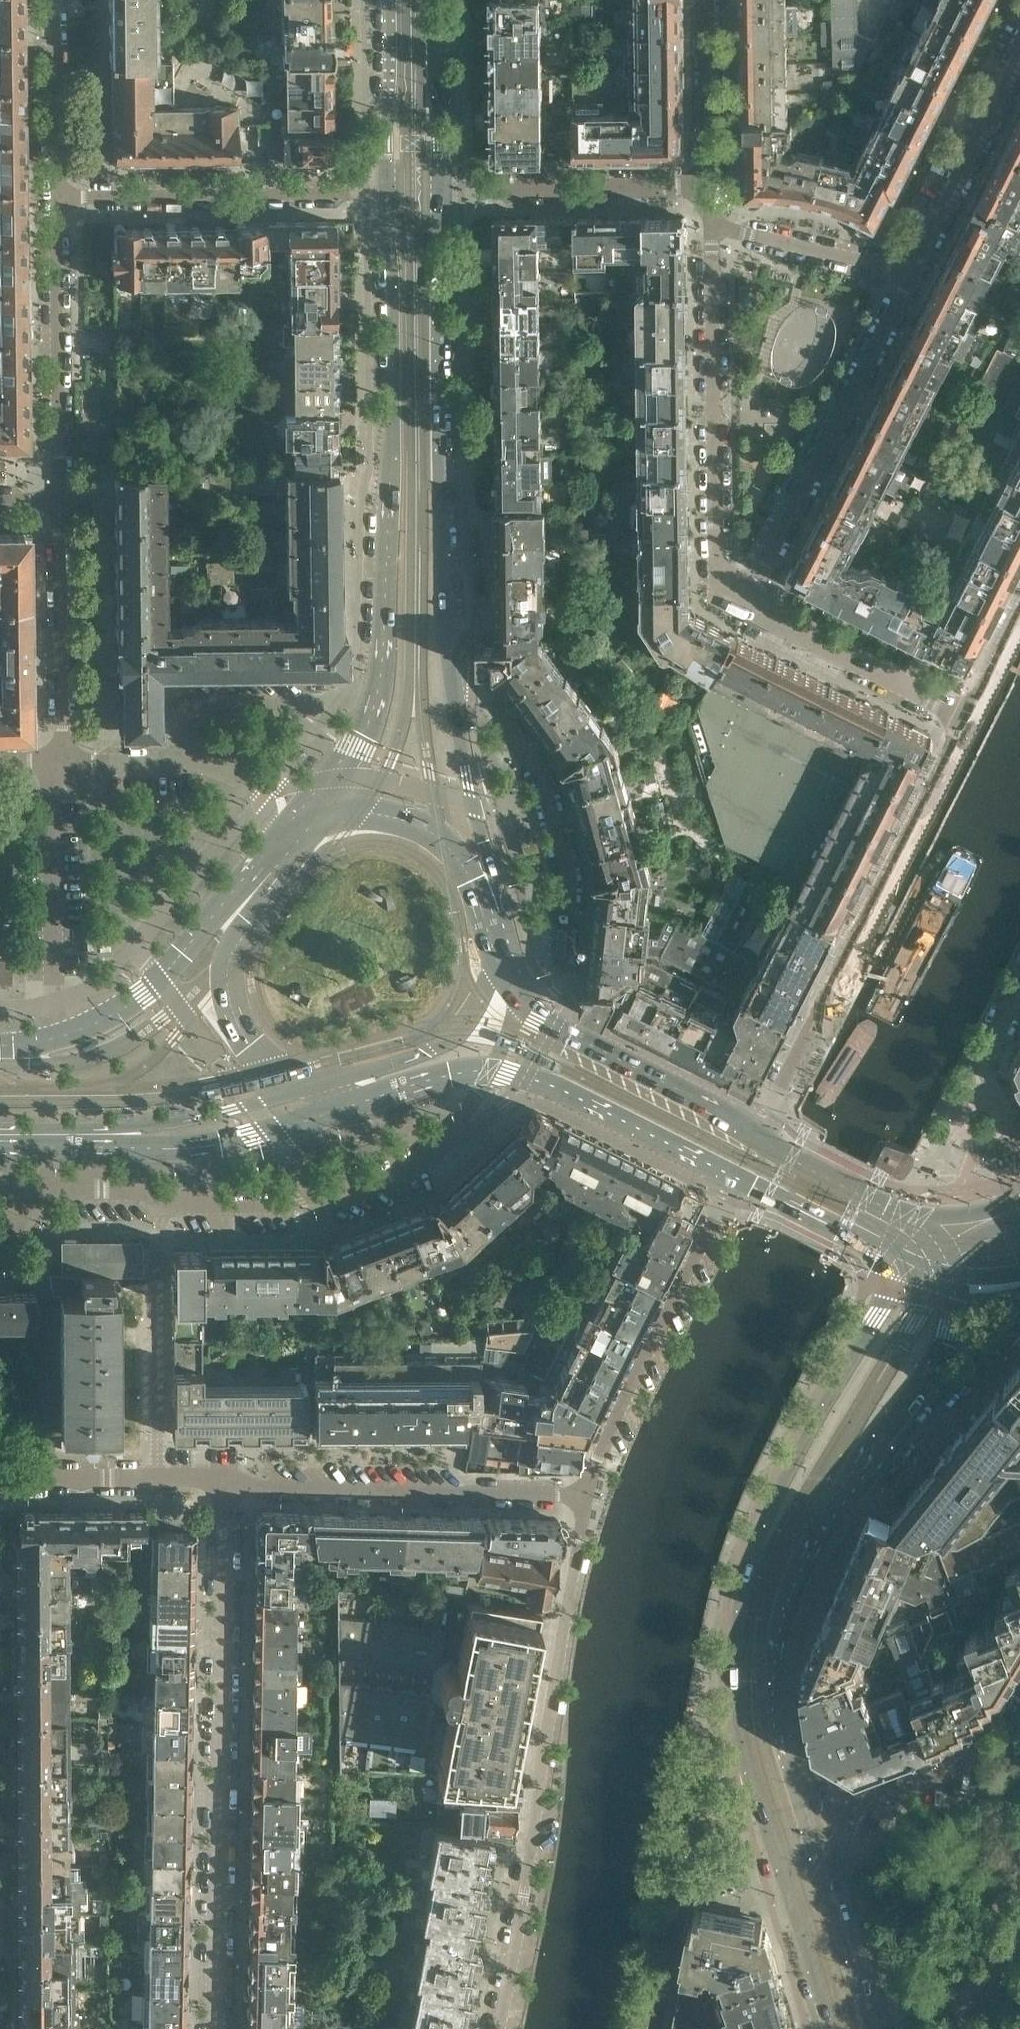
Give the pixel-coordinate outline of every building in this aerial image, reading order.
[(21,9),(21,0),(0,0),(0,9),(21,9)] [(111,9),(153,9),(153,8),(153,0),(111,0),(111,9)] [(328,1),(328,0),(286,0),(286,4),(281,4),(281,14),(328,13),(328,1)] [(489,7),(490,7),(492,9),(492,22),(541,22),(540,0),(489,0),(489,7)] [(636,4),(636,15),(640,15),(641,34),(682,33),(681,1),(681,0),(636,0),(636,4)] [(786,0),(741,0),(741,34),(782,34),(782,21),(786,21),(786,0)] [(858,0),(831,0),(831,3),(832,9),(858,8),(858,0)] [(989,2),(984,0),(938,0),(934,9),(939,11),(975,29),(989,2)] [(158,24),(157,9),(157,8),(153,8),(153,9),(111,9),(111,36),(153,35),(153,24),(158,24)] [(858,20),(858,8),(832,9),(832,20),(858,20)] [(21,21),(21,9),(0,9),(0,34),(21,34),(21,32),(24,31),(24,22),(21,21)] [(962,56),(975,29),(939,11),(934,22),(929,20),(920,36),(962,56)] [(331,37),(331,25),(328,22),(328,13),(281,14),(282,24),(286,24),(286,38),(331,37)] [(832,32),(832,20),(822,21),(822,33),(832,32)] [(859,32),(858,20),(832,20),(832,32),(859,32)] [(490,26),(489,26),(489,35),(490,34),(492,37),(492,50),(541,49),(541,22),(492,22),(492,24),(490,26)] [(832,45),(832,32),(822,33),(823,45),(832,45)] [(867,54),(871,45),(874,40),(859,32),(832,32),(832,45),(834,72),(858,71),(867,54)] [(641,53),(636,53),(636,64),(637,75),(641,75),(641,94),(682,93),(682,33),(641,34),(641,53)] [(24,46),(24,37),(21,36),(21,34),(0,34),(0,60),(22,59),(22,47),(24,46)] [(158,50),(158,35),(158,34),(153,35),(111,36),(112,62),(154,62),(153,50),(158,50)] [(787,63),(786,45),(782,45),(782,34),(741,34),(741,63),(787,63)] [(880,49),(885,39),(876,35),(874,40),(871,45),(880,49)] [(948,83),(962,56),(920,36),(907,63),(912,65),(948,83)] [(331,37),(286,38),(273,38),(274,52),(282,52),(282,62),(286,62),(332,61),(331,37)] [(875,58),(880,49),(871,45),(867,54),(875,58)] [(490,53),(490,62),(492,64),(492,77),(541,76),(541,49),(492,50),(492,51),(490,53)] [(22,71),(22,59),(0,60),(0,85),(22,84),(22,82),(25,81),(24,73),(22,71)] [(238,158),(237,106),(205,106),(205,107),(151,108),(151,74),(172,74),(172,61),(154,62),(112,62),(113,122),(114,122),(114,160),(238,158)] [(336,75),(332,68),(332,61),(286,62),(286,83),(332,82),(332,81),(336,75)] [(787,80),(787,63),(741,63),(742,94),(782,93),(782,80),(787,80)] [(934,110),(948,83),(912,65),(907,76),(901,74),(893,89),(934,110)] [(491,92),(490,92),(490,101),(491,101),(493,103),(493,104),(542,104),(541,76),(492,77),(492,90),(491,92)] [(834,92),(833,80),(823,80),(824,92),(834,92)] [(332,103),(332,82),(286,83),(286,104),(332,103)] [(25,96),(25,88),(22,86),(22,84),(0,85),(0,110),(22,110),(22,97),(25,96)] [(921,137),(934,110),(893,89),(885,105),(891,108),(885,119),(921,137)] [(834,104),(834,93),(834,92),(824,92),(824,104),(834,104)] [(643,117),(635,117),(635,158),(677,157),(683,151),(682,93),(641,94),(641,105),(643,107),(645,107),(645,113),(643,117)] [(788,140),(787,121),(787,105),(783,105),(782,93),(742,94),(743,156),(782,155),(783,152),(783,143),(786,142),(788,140)] [(605,101),(573,102),(573,103),(573,118),(574,130),(574,158),(635,158),(635,117),(634,117),(616,117),(616,113),(605,113),(605,101)] [(332,118),(336,111),(332,104),(332,103),(286,104),(287,125),(332,124),(332,118)] [(491,119),(490,119),(491,128),(493,130),(493,131),(542,131),(542,104),(493,104),(493,117),(491,119)] [(23,122),(22,110),(0,110),(0,135),(23,135),(23,133),(25,132),(25,123),(23,122)] [(815,125),(815,114),(807,114),(807,125),(815,125)] [(823,125),(823,114),(815,114),(815,125),(823,125)] [(907,164),(921,137),(885,119),(879,130),(874,128),(866,144),(907,164)] [(1018,123),(1005,149),(1019,156),(1019,124),(1018,123)] [(574,130),(562,131),(563,157),(563,159),(572,158),(574,158),(574,130)] [(491,147),(491,155),(493,157),(493,160),(542,159),(542,158),(542,131),(493,131),(493,145),(491,147)] [(339,153),(335,147),(333,147),(333,134),(288,134),(288,145),(283,145),(284,162),(333,161),(333,159),(335,159),(339,153)] [(25,146),(25,138),(23,137),(23,135),(0,135),(0,160),(23,160),(23,148),(25,146)] [(280,159),(280,142),(268,142),(268,159),(280,159)] [(894,191),(907,164),(866,144),(859,158),(860,160),(863,162),(859,171),(859,174),(894,191)] [(1005,149),(992,175),(1019,189),(1019,156),(1005,149)] [(812,198),(821,159),(794,152),(791,155),(783,152),(782,155),(743,156),(743,197),(743,199),(744,200),(744,202),(746,204),(747,205),(748,206),(750,207),(752,207),(753,207),(756,207),(758,206),(760,205),(761,204),(761,203),(762,202),(763,201),(763,200),(763,199),(763,198),(763,193),(769,193),(777,193),(788,194),(795,195),(802,196),(812,198)] [(875,229),(894,191),(859,174),(859,171),(853,170),(849,165),(821,159),(812,198),(818,200),(825,202),(835,205),(842,207),(847,210),(853,213),(859,215),(857,220),(856,221),(856,222),(856,224),(856,225),(856,226),(857,228),(858,229),(859,230),(860,231),(861,232),(862,233),(864,233),(865,233),(867,233),(868,233),(870,233),(872,232),(873,231),(874,229),(875,229)] [(23,172),(23,160),(0,160),(0,186),(23,185),(23,183),(26,182),(26,174),(23,172)] [(992,175),(979,200),(1016,219),(1019,210),(1019,189),(992,175)] [(26,197),(26,189),(23,187),(23,185),(0,186),(0,211),(24,210),(24,198),(26,197)] [(1010,229),(1016,219),(979,200),(965,227),(1007,247),(1014,232),(1010,229)] [(24,223),(24,210),(0,211),(0,236),(24,236),(24,234),(27,232),(26,224),(24,223)] [(644,251),(644,217),(575,218),(575,245),(575,259),(606,259),(606,258),(636,258),(642,251),(644,251)] [(685,290),(684,217),(644,217),(644,251),(650,251),(651,290),(685,290)] [(575,245),(575,218),(494,219),(494,246),(539,246),(575,245)] [(334,235),(336,234),(336,227),(334,225),(334,221),(265,222),(265,226),(266,244),(274,244),(274,241),(288,241),(288,248),(334,247),(334,235)] [(266,258),(266,244),(265,226),(247,226),(244,222),(237,222),(235,226),(235,230),(236,230),(236,264),(237,264),(261,263),(266,258)] [(140,280),(139,228),(124,228),(121,224),(117,224),(114,228),(115,280),(117,284),(129,284),(131,280),(140,280)] [(188,279),(187,231),(176,231),(174,227),(168,228),(165,231),(165,232),(163,232),(164,280),(188,279)] [(212,279),(211,231),(201,231),(198,227),(195,227),(192,227),(189,231),(187,231),(188,279),(212,279)] [(236,264),(236,230),(235,230),(225,231),(225,230),(222,227),(216,227),(214,230),(214,231),(211,231),(212,279),(237,278),(237,264),(236,264)] [(999,263),(1007,247),(965,227),(952,253),(989,272),(994,261),(999,263)] [(164,280),(163,232),(152,232),(149,228),(139,228),(140,280),(164,280)] [(27,247),(27,239),(24,238),(24,236),(0,236),(0,261),(24,261),(24,249),(27,247)] [(539,272),(539,246),(494,246),(495,273),(539,272)] [(337,261),(334,259),(334,247),(288,248),(288,258),(293,258),(293,273),(337,272),(337,261)] [(983,283),(989,272),(952,253),(938,280),(980,301),(987,285),(983,283)] [(25,273),(24,261),(0,261),(0,286),(25,286),(25,284),(27,283),(27,274),(25,273)] [(616,291),(616,270),(606,270),(606,280),(606,291),(616,291)] [(335,285),(337,284),(337,272),(293,273),(293,287),(288,287),(288,298),(335,297),(335,285)] [(539,298),(539,272),(495,273),(495,299),(539,298)] [(606,280),(596,281),(596,291),(606,291),(606,280)] [(972,317),(980,301),(938,280),(925,307),(962,326),(967,314),(972,317)] [(756,309),(756,285),(741,285),(741,309),(756,309)] [(27,298),(27,289),(25,288),(25,286),(0,286),(0,312),(25,311),(25,299),(27,298)] [(685,350),(685,305),(685,290),(651,290),(642,290),(642,350),(685,350)] [(338,311),(335,309),(335,297),(288,298),(289,308),(293,308),(293,322),(293,323),(335,322),(335,319),(338,317),(338,311)] [(540,324),(539,298),(495,299),(495,325),(540,324)] [(1010,316),(1015,308),(1010,306),(1005,314),(1010,316)] [(956,337),(962,326),(925,307),(911,334),(953,355),(960,339),(956,337)] [(25,323),(25,311),(0,312),(0,337),(25,336),(25,334),(28,333),(28,325),(25,323)] [(586,321),(586,311),(576,311),(576,321),(586,321)] [(1006,324),(1010,316),(1005,314),(1001,322),(1006,324)] [(586,331),(586,321),(576,321),(576,331),(586,331)] [(335,337),(338,335),(337,328),(335,326),(335,322),(293,323),(293,322),(289,322),(289,323),(284,323),(284,337),(298,337),(298,352),(335,351),(335,337)] [(540,350),(540,324),(495,325),(496,351),(540,350)] [(945,370),(953,355),(911,334),(898,360),(935,379),(940,368),(945,370)] [(28,348),(28,340),(25,338),(25,336),(0,337),(0,362),(26,362),(26,349),(28,348)] [(540,376),(540,350),(496,351),(496,377),(540,376)] [(686,410),(686,363),(685,350),(642,350),(643,410),(686,410)] [(336,380),(336,366),(338,364),(338,357),(335,355),(335,351),(298,352),(284,352),(284,366),(298,366),(298,381),(336,380)] [(982,370),(987,361),(981,359),(977,367),(982,370)] [(929,390),(935,379),(898,360),(884,387),(925,408),(933,393),(929,390)] [(26,374),(26,362),(0,362),(0,387),(26,387),(26,385),(28,383),(28,375),(26,374)] [(978,377),(982,370),(977,367),(973,375),(978,377)] [(587,381),(587,371),(576,371),(577,381),(587,381)] [(541,402),(540,376),(496,377),(496,403),(541,402)] [(336,410),(336,395),(338,392),(338,386),(336,384),(336,380),(298,381),(284,381),(285,397),(298,397),(299,410),(336,410)] [(587,391),(587,381),(577,381),(577,391),(587,391)] [(26,400),(29,398),(29,390),(26,389),(26,387),(0,387),(0,442),(27,442),(26,400)] [(917,424),(925,408),(884,387),(871,414),(908,433),(913,422),(917,424)] [(974,393),(951,440),(963,446),(1002,466),(990,489),(1019,504),(1019,416),(974,393)] [(541,428),(541,402),(496,403),(497,429),(541,428)] [(336,428),(336,422),(341,422),(342,410),(336,410),(299,410),(280,411),(280,441),(336,439),(336,434),(342,434),(342,428),(336,428)] [(687,470),(686,424),(686,410),(643,410),(644,470),(645,470),(687,470)] [(956,423),(961,413),(956,410),(950,421),(952,421),(956,423)] [(902,444),(908,433),(871,414),(857,441),(898,462),(906,446),(902,444)] [(951,433),(956,423),(952,421),(947,431),(951,433)] [(542,455),(541,428),(497,429),(497,455),(542,455)] [(588,441),(588,431),(577,431),(577,441),(588,441)] [(341,459),(340,450),(336,445),(336,439),(280,441),(281,472),(289,471),(337,470),(337,469),(336,459),(339,459),(340,460),(341,459)] [(950,471),(963,446),(951,440),(950,440),(938,465),(950,471)] [(588,451),(588,441),(577,441),(577,451),(588,451)] [(890,478),(898,462),(857,441),(844,468),(881,486),(886,476),(890,478)] [(542,481),(542,455),(497,455),(497,481),(542,481)] [(929,477),(934,466),(930,464),(924,475),(929,477)] [(875,498),(881,486),(844,468),(830,495),(871,516),(879,500),(875,498)] [(338,517),(337,483),(340,482),(340,474),(337,472),(337,470),(289,471),(290,531),(338,530),(338,528),(341,527),(341,519),(338,517)] [(688,530),(687,470),(645,470),(645,482),(639,482),(640,518),(645,518),(645,530),(688,530)] [(939,492),(947,477),(935,471),(927,486),(939,492)] [(161,498),(161,479),(161,472),(117,473),(117,498),(161,498)] [(207,489),(207,474),(192,474),(192,489),(207,489)] [(924,487),(929,477),(924,475),(920,485),(924,487)] [(542,507),(542,481),(497,481),(498,507),(540,507),(542,507)] [(1019,563),(1019,504),(990,489),(955,559),(959,561),(1009,586),(1019,563)] [(881,521),(871,516),(830,495),(817,521),(854,540),(859,529),(863,531),(867,525),(877,530),(881,521)] [(162,523),(161,498),(117,498),(118,510),(115,512),(115,520),(118,521),(118,523),(162,523)] [(540,507),(498,507),(497,507),(498,538),(547,537),(547,525),(540,526),(540,507)] [(901,532),(907,520),(900,517),(895,528),(901,532)] [(841,565),(854,540),(817,521),(802,551),(839,570),(841,565)] [(162,548),(162,523),(118,523),(118,525),(115,527),(115,535),(118,536),(118,548),(162,548)] [(899,546),(906,534),(901,532),(895,528),(890,537),(891,538),(896,548),(899,546)] [(338,577),(338,543),(341,542),(341,534),(338,532),(338,530),(290,531),(291,587),(295,591),(339,590),(339,588),(341,587),(341,579),(338,577)] [(689,590),(688,544),(688,530),(645,530),(646,543),(640,543),(640,578),(646,578),(646,590),(689,590)] [(28,547),(31,546),(31,538),(28,538),(28,536),(23,532),(0,532),(0,602),(29,602),(29,600),(31,598),(31,590),(29,589),(28,547)] [(540,567),(540,549),(547,549),(547,537),(498,538),(498,568),(540,567)] [(896,548),(891,538),(887,540),(892,550),(894,549),(896,548)] [(892,550),(887,540),(877,546),(883,556),(892,550)] [(162,573),(162,548),(118,548),(118,560),(115,562),(116,570),(118,571),(118,573),(162,573)] [(892,560),(897,550),(894,549),(892,550),(883,556),(892,560)] [(834,598),(849,569),(841,565),(839,570),(802,551),(790,575),(834,598)] [(927,562),(924,552),(916,568),(923,572),(927,562)] [(1009,586),(959,561),(954,571),(960,574),(953,587),(997,609),(1009,586)] [(220,571),(220,562),(209,563),(209,571),(220,571)] [(232,571),(231,562),(228,562),(220,562),(220,571),(232,571)] [(932,575),(927,562),(923,572),(931,576),(932,575)] [(541,585),(540,567),(498,568),(499,598),(548,597),(548,585),(541,585)] [(865,613),(883,576),(869,569),(862,571),(854,567),(849,569),(834,598),(865,613)] [(221,580),(220,571),(209,571),(210,580),(221,580)] [(232,580),(232,571),(220,571),(221,580),(232,580)] [(163,598),(162,573),(118,573),(118,575),(116,577),(116,585),(119,586),(119,598),(163,598)] [(894,628),(915,587),(900,579),(897,583),(883,576),(865,613),(894,628)] [(925,643),(941,612),(941,611),(928,604),(930,600),(921,595),(924,591),(915,587),(894,628),(925,643)] [(989,624),(997,609),(953,587),(941,611),(941,612),(984,634),(989,624)] [(339,632),(339,603),(342,602),(342,594),(339,592),(339,590),(295,591),(295,603),(298,606),(298,623),(282,623),(281,623),(282,669),(346,668),(345,632),(339,632)] [(686,661),(688,657),(709,624),(689,614),(689,590),(646,590),(646,612),(641,612),(641,619),(662,653),(667,654),(673,653),(686,661)] [(261,600),(261,592),(250,592),(250,601),(261,600)] [(272,600),(272,592),(261,592),(261,600),(272,600)] [(541,627),(541,609),(548,609),(548,597),(499,598),(499,628),(537,627),(541,627)] [(163,621),(163,598),(119,598),(119,610),(116,612),(116,620),(119,621),(119,623),(161,623),(163,621)] [(29,615),(32,613),(31,605),(29,604),(29,602),(0,602),(0,632),(29,632),(29,615)] [(972,656),(984,634),(941,612),(925,643),(966,664),(969,658),(971,659),(972,656)] [(282,669),(281,623),(282,623),(279,621),(195,622),(191,626),(183,626),(179,630),(169,630),(169,642),(153,642),(153,657),(153,670),(156,670),(282,669)] [(169,642),(169,630),(161,630),(161,623),(119,623),(119,625),(116,627),(116,635),(119,636),(120,658),(153,657),(153,642),(169,642)] [(713,678),(739,639),(709,624),(688,657),(701,666),(699,669),(713,678)] [(501,665),(535,638),(537,638),(537,627),(499,628),(499,644),(479,644),(480,666),(500,666),(501,665)] [(29,632),(0,632),(0,662),(30,662),(30,660),(32,658),(32,650),(29,649),(29,632)] [(551,665),(540,650),(546,646),(540,638),(537,638),(535,638),(501,665),(506,673),(505,674),(517,690),(551,665)] [(837,926),(916,770),(920,761),(905,754),(903,756),(876,742),(889,715),(739,639),(713,678),(688,721),(726,842),(783,870),(771,893),(794,905),(837,926)] [(156,693),(156,670),(153,670),(153,657),(120,658),(120,694),(156,693)] [(30,675),(32,673),(32,665),(30,664),(30,662),(0,662),(0,692),(30,692),(30,675)] [(535,714),(575,685),(568,676),(562,680),(551,665),(517,690),(535,714)] [(608,677),(600,667),(588,676),(596,686),(608,677)] [(587,714),(576,699),(582,695),(575,685),(535,714),(553,739),(587,714)] [(30,692),(0,692),(0,732),(15,732),(16,735),(26,734),(26,729),(30,729),(30,692)] [(160,727),(160,696),(156,693),(120,694),(120,728),(123,730),(158,730),(160,727)] [(615,741),(604,725),(598,730),(587,714),(553,739),(565,755),(566,754),(572,762),(615,741)] [(927,742),(930,735),(889,715),(876,742),(903,756),(905,754),(920,761),(928,745),(927,745),(929,742),(927,742)] [(619,781),(614,762),(620,760),(615,741),(572,762),(574,772),(573,772),(578,792),(619,781)] [(633,808),(630,796),(624,798),(619,781),(578,792),(586,821),(633,808)] [(671,829),(664,800),(654,802),(662,831),(671,829)] [(634,839),(630,821),(636,819),(633,808),(586,821),(594,850),(634,839)] [(651,875),(646,856),(639,857),(634,839),(594,850),(599,869),(601,869),(603,878),(651,875)] [(718,939),(746,880),(731,873),(702,932),(718,939)] [(648,914),(651,875),(603,878),(602,888),(601,888),(599,909),(648,914)] [(733,947),(762,888),(746,880),(718,939),(733,947)] [(790,1019),(825,949),(837,926),(794,905),(787,919),(783,917),(768,948),(771,950),(757,978),(754,977),(753,976),(743,995),(747,997),(790,1019)] [(648,947),(650,927),(646,927),(648,914),(599,909),(595,942),(648,947)] [(718,939),(702,932),(680,921),(665,949),(648,947),(595,942),(594,955),(646,960),(647,953),(662,955),(743,995),(753,976),(754,977),(748,954),(733,947),(718,939)] [(100,951),(100,927),(87,927),(88,951),(100,951)] [(640,1035),(673,971),(653,961),(646,960),(594,955),(591,988),(582,1005),(640,1035)] [(695,1062),(721,1009),(727,998),(673,971),(640,1035),(695,1062)] [(753,1092),(790,1019),(747,997),(737,1017),(721,1009),(695,1062),(753,1092)] [(1012,1063),(1011,1063),(1019,1084),(1019,1046),(1012,1063)] [(545,1164),(556,1142),(565,1124),(535,1109),(525,1127),(518,1134),(517,1133),(502,1147),(530,1177),(545,1164)] [(568,1184),(591,1138),(565,1124),(556,1142),(545,1164),(551,1167),(552,1171),(557,1174),(558,1179),(568,1184)] [(595,1198),(619,1151),(591,1138),(568,1184),(595,1198)] [(904,1174),(913,1155),(912,1152),(887,1143),(886,1144),(878,1158),(879,1160),(901,1174),(904,1174)] [(530,1177),(502,1147),(487,1160),(488,1161),(480,1168),(513,1203),(522,1195),(519,1191),(532,1179),(530,1177)] [(622,1211),(645,1165),(619,1151),(595,1198),(622,1211)] [(650,1221),(672,1178),(645,1165),(622,1211),(632,1216),(636,1214),(650,1221)] [(513,1203),(480,1168),(473,1174),(458,1187),(486,1218),(499,1206),(504,1211),(513,1203)] [(673,1251),(693,1211),(702,1193),(672,1178),(650,1221),(642,1235),(673,1251)] [(472,1231),(486,1218),(458,1187),(443,1201),(444,1202),(436,1208),(462,1250),(476,1237),(472,1231)] [(462,1250),(436,1208),(427,1212),(427,1211),(409,1218),(423,1257),(441,1250),(444,1257),(462,1250)] [(525,1231),(531,1225),(523,1217),(517,1223),(525,1231)] [(423,1257),(409,1218),(380,1229),(398,1275),(409,1270),(406,1264),(423,1257)] [(398,1275),(380,1229),(352,1240),(367,1279),(385,1272),(387,1279),(398,1275)] [(582,1245),(587,1234),(579,1229),(573,1241),(582,1245)] [(673,1251),(642,1235),(634,1231),(625,1235),(612,1260),(617,1263),(657,1283),(673,1251)] [(142,1272),(142,1238),(61,1239),(61,1273),(81,1273),(82,1273),(111,1273),(142,1272)] [(367,1279),(352,1240),(333,1247),(333,1249),(324,1252),(332,1300),(352,1292),(350,1286),(367,1279)] [(223,1304),(223,1294),(233,1294),(233,1251),(173,1252),(174,1339),(202,1339),(202,1304),(223,1304)] [(263,1297),(263,1251),(233,1251),(233,1294),(243,1294),(243,1304),(252,1304),(252,1297),(263,1297)] [(294,1293),(294,1251),(263,1251),(263,1297),(275,1297),(275,1304),(284,1304),(284,1293),(294,1293)] [(332,1300),(324,1252),(314,1252),(314,1251),(294,1251),(294,1293),(315,1293),(315,1300),(332,1300)] [(580,1274),(584,1267),(573,1262),(569,1269),(580,1274)] [(644,1307),(657,1283),(617,1263),(612,1273),(609,1271),(602,1285),(644,1307)] [(577,1281),(580,1274),(569,1269),(566,1276),(577,1281)] [(61,1273),(51,1273),(55,1290),(62,1290),(81,1290),(81,1273),(61,1273)] [(95,1430),(119,1430),(119,1290),(111,1290),(111,1273),(81,1273),(81,1290),(62,1290),(61,1430),(84,1430),(84,1435),(82,1436),(85,1442),(94,1442),(98,1436),(95,1435),(95,1430)] [(607,1380),(644,1307),(602,1285),(594,1299),(598,1301),(593,1311),(589,1309),(577,1334),(580,1336),(575,1346),(572,1344),(565,1358),(607,1380)] [(36,1305),(36,1291),(0,1291),(0,1323),(36,1323),(36,1305)] [(347,1326),(344,1309),(334,1311),(337,1327),(347,1326)] [(532,1342),(536,1335),(540,1327),(486,1331),(483,1353),(476,1414),(475,1421),(582,1435),(595,1405),(520,1367),(529,1349),(532,1342)] [(543,1347),(547,1340),(536,1335),(532,1342),(543,1347)] [(306,1390),(274,1390),(271,1390),(242,1390),(239,1390),(209,1391),(209,1385),(202,1385),(202,1369),(202,1339),(174,1339),(174,1373),(174,1415),(172,1416),(172,1435),(207,1436),(207,1434),(307,1434),(307,1432),(306,1410),(306,1390)] [(540,1354),(543,1347),(532,1342),(529,1349),(540,1354)] [(476,1414),(483,1353),(314,1354),(315,1434),(463,1433),(463,1418),(463,1414),(476,1414)] [(603,1388),(607,1380),(565,1358),(558,1372),(561,1374),(556,1385),(595,1405),(603,1388)] [(1014,1372),(1006,1382),(998,1391),(997,1391),(996,1392),(997,1393),(1019,1411),(1019,1366),(1014,1372)] [(1010,1454),(1019,1442),(1019,1411),(997,1393),(890,1525),(936,1544),(938,1545),(944,1563),(951,1580),(978,1569),(1019,1553),(1019,1483),(1010,1454)] [(517,1459),(520,1432),(521,1432),(521,1431),(472,1425),(468,1457),(485,1459),(486,1455),(516,1459),(517,1459)] [(582,1440),(521,1432),(520,1432),(517,1459),(516,1459),(514,1471),(542,1471),(543,1462),(577,1467),(582,1440)] [(70,1541),(70,1512),(18,1513),(18,1541),(70,1541)] [(98,1546),(98,1512),(70,1512),(70,1541),(70,1553),(79,1553),(79,1554),(82,1557),(96,1557),(99,1554),(99,1546),(98,1546)] [(146,1532),(145,1512),(98,1512),(98,1546),(99,1546),(128,1546),(128,1532),(146,1532)] [(314,1541),(311,1513),(261,1512),(260,1512),(258,1513),(257,1514),(257,1515),(256,1516),(256,1517),(256,1535),(298,1536),(298,1540),(314,1541)] [(344,1560),(345,1514),(311,1513),(314,1541),(314,1544),(326,1544),(326,1555),(327,1557),(334,1557),(334,1563),(344,1563),(344,1560)] [(372,1553),(373,1515),(345,1514),(344,1560),(356,1561),(356,1553),(372,1553)] [(398,1562),(400,1516),(373,1515),(372,1553),(387,1553),(387,1561),(398,1562)] [(426,1555),(427,1516),(400,1516),(398,1562),(410,1562),(410,1554),(426,1555)] [(454,1563),(455,1517),(427,1516),(426,1555),(442,1555),(441,1563),(454,1563)] [(936,1544),(890,1525),(869,1516),(857,1544),(923,1572),(936,1544)] [(474,1556),(482,1518),(480,1518),(455,1517),(454,1563),(454,1567),(464,1567),(464,1556),(474,1556)] [(560,1544),(563,1525),(558,1520),(536,1519),(536,1520),(487,1518),(484,1536),(510,1540),(559,1548),(560,1544)] [(195,1560),(196,1533),(157,1532),(156,1559),(195,1560)] [(297,1564),(298,1540),(298,1536),(256,1535),(255,1563),(297,1564)] [(550,1605),(559,1557),(560,1548),(559,1548),(510,1540),(508,1554),(481,1549),(476,1578),(528,1586),(525,1601),(550,1605)] [(63,1566),(63,1553),(70,1553),(70,1541),(18,1541),(18,1566),(63,1566)] [(923,1572),(857,1544),(845,1571),(890,1591),(898,1595),(902,1586),(911,1590),(913,1584),(917,1586),(923,1572)] [(194,1587),(195,1560),(156,1559),(155,1586),(194,1587)] [(109,1575),(109,1563),(99,1563),(99,1575),(109,1575)] [(297,1594),(297,1564),(255,1563),(255,1593),(297,1594)] [(957,1597),(951,1580),(944,1563),(942,1564),(933,1586),(940,1589),(946,1603),(957,1597)] [(63,1580),(63,1566),(18,1566),(19,1591),(69,1591),(68,1580),(63,1580)] [(1016,1567),(1006,1571),(1015,1593),(1005,1597),(1011,1611),(997,1616),(1003,1629),(1019,1667),(1019,1665),(1019,1577),(1016,1567)] [(945,1681),(934,1652),(938,1641),(964,1631),(954,1607),(988,1592),(978,1569),(951,1580),(957,1597),(946,1603),(932,1608),(917,1615),(885,1629),(886,1631),(889,1641),(894,1654),(906,1684),(931,1748),(947,1742),(946,1741),(956,1737),(955,1735),(965,1732),(963,1727),(945,1681)] [(878,1618),(890,1591),(845,1571),(834,1599),(878,1618)] [(109,1575),(99,1575),(97,1575),(97,1583),(109,1583),(109,1575)] [(109,1591),(109,1585),(109,1583),(97,1583),(97,1591),(109,1591)] [(392,1584),(391,1596),(403,1597),(404,1585),(392,1584)] [(194,1614),(194,1587),(155,1586),(154,1613),(194,1614)] [(946,1603),(940,1589),(933,1586),(929,1595),(927,1596),(932,1608),(946,1603)] [(509,1780),(541,1612),(530,1610),(527,1610),(518,1608),(516,1608),(506,1607),(506,1606),(504,1606),(494,1605),(494,1604),(492,1604),(482,1603),(480,1602),(480,1603),(453,1598),(453,1604),(338,1589),(339,1769),(440,1776),(509,1780)] [(64,1616),(64,1603),(69,1603),(69,1591),(19,1591),(19,1617),(64,1616)] [(297,1616),(297,1594),(255,1593),(255,1616),(297,1616)] [(932,1608),(927,1596),(912,1602),(917,1615),(932,1608)] [(866,1646),(878,1618),(834,1599),(821,1627),(822,1627),(863,1645),(866,1646)] [(106,1616),(106,1608),(94,1608),(94,1616),(106,1616)] [(193,1641),(194,1614),(154,1613),(151,1613),(150,1641),(154,1641),(154,1640),(193,1641)] [(64,1630),(64,1616),(19,1617),(19,1642),(63,1642),(69,1642),(69,1630),(64,1630)] [(106,1624),(106,1616),(94,1616),(94,1624),(106,1624)] [(296,1638),(297,1616),(255,1616),(254,1638),(296,1638)] [(864,1666),(859,1653),(863,1645),(822,1627),(802,1675),(804,1689),(855,1669),(856,1670),(864,1667),(864,1666)] [(1019,1667),(1003,1629),(981,1638),(979,1631),(966,1636),(969,1645),(991,1699),(1001,1695),(1008,1685),(1019,1667)] [(889,1641),(886,1631),(880,1644),(880,1645),(889,1641)] [(296,1661),(296,1638),(254,1638),(254,1660),(296,1661)] [(193,1668),(193,1641),(154,1640),(154,1641),(153,1667),(193,1668)] [(894,1654),(889,1641),(880,1645),(881,1648),(882,1648),(886,1657),(888,1656),(894,1654)] [(63,1666),(63,1642),(19,1642),(19,1667),(63,1666)] [(991,1699),(969,1645),(959,1650),(969,1672),(945,1681),(963,1727),(977,1722),(976,1718),(985,1714),(983,1708),(993,1705),(991,1699)] [(882,1648),(881,1648),(872,1652),(875,1661),(886,1657),(882,1648)] [(107,1666),(107,1654),(99,1654),(99,1666),(107,1666)] [(867,1699),(899,1686),(888,1656),(886,1657),(875,1661),(864,1666),(864,1667),(856,1670),(855,1669),(804,1689),(809,1722),(867,1699)] [(295,1683),(296,1661),(254,1660),(254,1682),(295,1683)] [(63,1691),(63,1666),(19,1667),(19,1691),(63,1691)] [(107,1678),(107,1666),(99,1666),(99,1679),(107,1678)] [(192,1695),(193,1668),(153,1667),(153,1694),(192,1695)] [(295,1705),(295,1683),(254,1682),(253,1705),(295,1705)] [(867,1699),(809,1722),(813,1747),(813,1748),(813,1749),(813,1750),(814,1750),(814,1751),(815,1752),(816,1753),(855,1776),(856,1776),(857,1776),(931,1748),(906,1684),(899,1687),(867,1699)] [(63,1716),(63,1691),(19,1691),(19,1716),(63,1716)] [(191,1723),(192,1695),(153,1694),(152,1722),(191,1723)] [(107,1716),(107,1704),(99,1704),(99,1716),(107,1716)] [(295,1728),(295,1705),(253,1705),(253,1727),(295,1728)] [(63,1741),(63,1716),(19,1716),(19,1741),(63,1741)] [(107,1716),(99,1716),(99,1728),(107,1728),(107,1716)] [(191,1750),(191,1723),(152,1722),(152,1749),(191,1750)] [(294,1750),(295,1728),(253,1727),(252,1749),(294,1750)] [(299,1746),(313,1746),(313,1731),(300,1730),(299,1746)] [(63,1766),(63,1741),(19,1741),(19,1766),(63,1766)] [(190,1777),(191,1750),(152,1749),(151,1776),(190,1777)] [(294,1772),(294,1750),(252,1749),(252,1772),(294,1772)] [(107,1766),(107,1753),(99,1753),(99,1766),(107,1766)] [(63,1790),(63,1766),(19,1766),(19,1791),(63,1791),(63,1790)] [(107,1778),(107,1766),(99,1766),(99,1778),(107,1778)] [(294,1794),(294,1772),(252,1772),(252,1794),(294,1794)] [(190,1804),(190,1786),(190,1777),(151,1776),(151,1803),(190,1804)] [(520,1799),(522,1781),(509,1780),(440,1776),(438,1801),(519,1805),(520,1799)] [(63,1815),(63,1801),(69,1801),(69,1790),(63,1790),(63,1791),(19,1791),(19,1816),(63,1815)] [(293,1817),(294,1794),(252,1794),(251,1816),(293,1817)] [(516,1831),(518,1814),(519,1805),(438,1801),(372,1798),(371,1816),(394,1817),(394,1818),(438,1820),(439,1815),(458,1816),(458,1818),(473,1819),(473,1829),(516,1831)] [(107,1815),(107,1803),(99,1803),(99,1815),(107,1815)] [(189,1831),(190,1804),(151,1803),(150,1830),(189,1831)] [(63,1829),(63,1815),(19,1816),(19,1840),(69,1840),(69,1829),(63,1829)] [(108,1827),(107,1815),(99,1815),(99,1827),(108,1827)] [(293,1839),(293,1817),(251,1816),(251,1839),(293,1839)] [(482,1862),(487,1837),(436,1826),(436,1828),(424,1825),(419,1850),(431,1852),(482,1862)] [(189,1858),(189,1831),(150,1830),(150,1857),(189,1858)] [(293,1862),(293,1839),(251,1839),(251,1861),(293,1862)] [(63,1865),(63,1851),(69,1851),(69,1840),(19,1840),(19,1865),(63,1865)] [(478,1884),(482,1862),(431,1852),(426,1873),(478,1884)] [(108,1865),(107,1856),(107,1853),(99,1853),(99,1865),(108,1865)] [(188,1885),(189,1858),(150,1857),(149,1884),(188,1885)] [(301,1879),(301,1871),(292,1870),(293,1862),(251,1861),(250,1883),(292,1884),(297,1884),(301,1879)] [(64,1879),(63,1865),(19,1865),(20,1890),(70,1890),(70,1879),(64,1879)] [(108,1877),(108,1865),(99,1865),(99,1877),(108,1877)] [(478,1884),(426,1873),(419,1872),(414,1898),(425,1900),(477,1910),(482,1884),(478,1884)] [(291,1906),(292,1884),(250,1883),(250,1906),(252,1906),(252,1905),(291,1906)] [(188,1912),(188,1885),(149,1884),(149,1911),(188,1912)] [(64,1915),(64,1901),(70,1901),(70,1890),(20,1890),(20,1915),(64,1915)] [(472,1934),(476,1913),(477,1910),(425,1900),(421,1924),(427,1925),(426,1932),(469,1940),(470,1934),(472,1934)] [(108,1914),(108,1902),(99,1902),(99,1914),(108,1914)] [(290,1930),(290,1915),(296,1915),(296,1906),(291,1906),(252,1905),(252,1906),(252,1915),(250,1917),(250,1924),(252,1926),(252,1929),(290,1930)] [(774,1951),(771,1943),(773,1942),(767,1924),(765,1925),(763,1919),(696,1906),(693,1921),(690,1921),(684,1955),(686,1955),(681,1982),(720,1969),(774,1951)] [(187,1939),(188,1912),(149,1911),(148,1938),(187,1939)] [(108,1926),(108,1914),(99,1914),(99,1927),(108,1926)] [(64,1928),(64,1915),(20,1915),(20,1940),(64,1939),(64,1940),(70,1940),(70,1928),(64,1928)] [(289,1945),(290,1930),(252,1929),(251,1933),(249,1935),(249,1942),(251,1944),(251,1953),(295,1954),(295,1945),(289,1945)] [(466,1989),(475,1941),(469,1940),(426,1932),(423,1931),(419,1955),(408,1952),(403,1979),(418,1981),(466,1991),(466,1989)] [(187,1966),(187,1939),(148,1938),(148,1965),(187,1966)] [(64,1964),(64,1940),(64,1939),(20,1940),(20,1964),(64,1964)] [(786,1997),(779,1972),(774,1951),(720,1969),(726,1989),(730,2004),(726,2006),(729,2016),(786,1997)] [(288,1978),(289,1963),(294,1963),(295,1954),(251,1953),(251,1964),(249,1966),(248,1972),(250,1974),(250,1977),(288,1978)] [(64,1989),(64,1964),(20,1964),(20,1989),(64,1989)] [(186,1993),(187,1966),(148,1965),(147,1992),(186,1993)] [(716,2008),(712,1993),(726,1989),(720,1969),(681,1982),(681,1983),(680,1983),(680,1986),(677,2004),(676,2003),(676,2006),(673,2023),(716,2008)] [(288,1993),(288,1978),(250,1977),(250,1981),(248,1983),(248,1990),(250,1992),(250,2002),(288,2003),(294,2003),(294,1994),(288,1993)] [(468,2002),(470,1989),(466,1989),(466,1991),(418,1981),(414,2002),(403,2000),(397,2028),(406,2028),(462,2028),(468,2002)] [(64,2014),(64,1989),(20,1989),(20,2014),(64,2014)] [(186,2020),(186,1993),(147,1992),(146,2019),(186,2020)] [(786,1997),(729,2016),(732,2027),(737,2025),(738,2028),(779,2028),(793,2024),(786,1997)] [(108,2014),(108,2001),(99,2002),(99,2014),(108,2014)] [(288,2017),(288,2003),(250,2002),(250,2005),(248,2007),(247,2014),(250,2016),(249,2026),(293,2027),(293,2018),(288,2017)] [(722,2026),(716,2008),(673,2023),(673,2024),(672,2026),(672,2028),(711,2028),(722,2026)] [(64,2014),(20,2014),(20,2028),(64,2028),(64,2014)] [(108,2026),(108,2019),(108,2014),(99,2014),(99,2026),(108,2026)] [(186,2020),(146,2019),(146,2028),(186,2028),(186,2020)] [(397,2028),(354,2020),(355,2028),(406,2028),(397,2028)]
